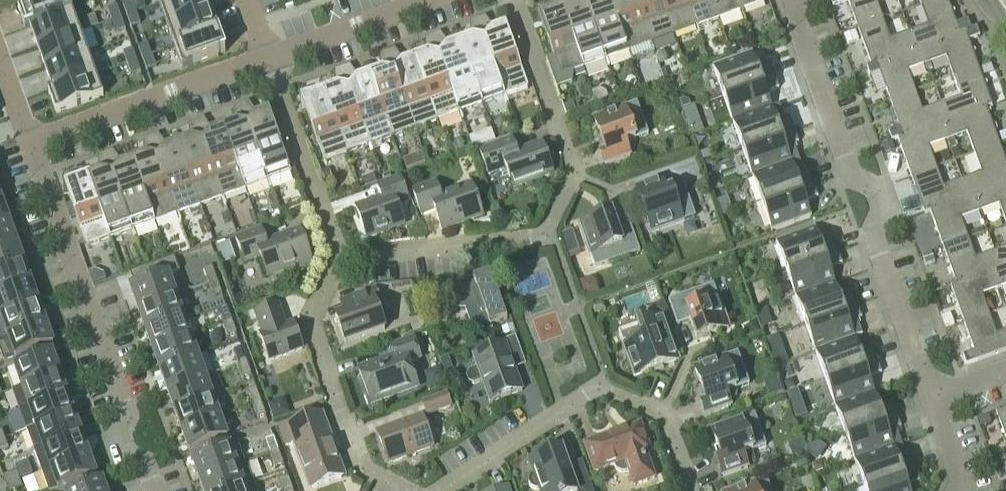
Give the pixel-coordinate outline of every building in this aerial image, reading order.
[(28,27),(71,11),(67,0),(34,0),(16,7),(24,29),(28,28),(28,27)] [(132,0),(123,4),(127,15),(136,12),(132,0)] [(158,4),(166,25),(209,10),(205,0),(169,0),(158,4)] [(584,0),(572,0),(561,4),(583,67),(606,59),(584,0)] [(611,0),(584,0),(606,59),(629,51),(611,0)] [(636,0),(611,0),(629,51),(651,43),(636,0)] [(661,0),(636,0),(651,43),(674,35),(661,0)] [(687,0),(661,0),(674,35),(697,26),(687,0)] [(712,0),(687,0),(697,26),(719,18),(712,0)] [(738,0),(712,0),(719,18),(741,10),(738,0)] [(764,0),(738,0),(741,10),(765,2),(764,0)] [(897,0),(847,0),(858,28),(902,12),(897,0)] [(902,12),(936,0),(897,0),(902,12)] [(951,10),(947,0),(936,0),(902,12),(915,49),(921,47),(959,33),(959,32),(951,10)] [(583,67),(561,4),(547,9),(545,4),(536,7),(536,9),(536,10),(552,52),(545,55),(555,84),(571,78),(572,71),(583,67)] [(121,17),(117,6),(107,9),(112,20),(121,17)] [(209,10),(166,25),(173,47),(217,31),(209,10)] [(28,27),(28,28),(36,48),(79,32),(71,11),(28,27)] [(140,23),(136,12),(127,15),(131,26),(140,23)] [(915,49),(902,12),(858,28),(871,65),(871,66),(877,64),(876,63),(915,49)] [(528,87),(505,24),(487,31),(488,22),(488,21),(485,16),(477,19),(505,96),(528,87)] [(125,28),(121,17),(112,20),(116,32),(125,28)] [(505,96),(477,19),(470,22),(470,28),(471,28),(477,34),(459,41),(482,104),(505,96)] [(978,68),(965,30),(959,32),(959,33),(921,47),(934,84),(978,68)] [(181,68),(224,53),(217,31),(173,47),(181,68)] [(79,32),(36,48),(43,69),(87,54),(79,32)] [(482,104),(459,41),(442,47),(443,38),(440,33),(432,35),(460,112),(482,104)] [(460,112),(432,35),(424,38),(425,44),(432,50),(414,57),(437,120),(460,112)] [(142,58),(151,54),(147,43),(138,47),(142,58)] [(934,84),(921,47),(915,49),(876,63),(877,64),(871,66),(871,65),(866,67),(870,76),(880,72),(890,100),(934,84)] [(136,60),(132,49),(123,52),(127,63),(136,60)] [(437,120),(414,57),(397,63),(398,54),(395,49),(387,52),(415,128),(437,120)] [(415,128),(387,52),(379,55),(380,60),(387,67),(369,73),(392,136),(415,128)] [(774,75),(770,63),(758,68),(752,52),(712,66),(723,94),(774,75)] [(87,54),(43,69),(51,90),(52,91),(94,75),(87,54)] [(156,66),(151,54),(142,58),(146,69),(156,66)] [(140,71),(136,60),(127,63),(131,75),(140,71)] [(392,136),(369,73),(351,79),(353,70),(350,65),(342,68),(369,144),(392,136)] [(369,144),(342,68),(334,71),(335,77),(342,83),(324,89),(347,152),(369,144)] [(992,105),(978,68),(934,84),(947,121),(986,107),(986,108),(992,105)] [(46,91),(47,92),(54,114),(102,97),(94,75),(52,91),(51,90),(46,91)] [(772,107),(767,92),(779,88),(774,75),(723,94),(732,121),(772,107)] [(947,121),(934,84),(890,100),(903,136),(903,137),(942,123),(947,121)] [(347,152),(324,89),(310,94),(308,89),(299,92),(299,94),(323,161),(347,152)] [(592,103),(588,92),(580,95),(583,106),(592,103)] [(291,172),(269,109),(250,116),(251,107),(252,107),(248,102),(241,105),(268,181),(291,172)] [(648,134),(637,102),(593,118),(601,137),(605,149),(600,150),(605,165),(630,156),(625,142),(648,134)] [(268,181),(241,105),(233,107),(234,113),(241,119),(223,126),(246,189),(268,181)] [(742,148),(794,130),(789,117),(777,121),(772,107),(732,121),(742,148)] [(999,144),(986,108),(986,107),(947,121),(942,123),(955,160),(999,144)] [(246,189),(223,126),(205,132),(206,123),(207,123),(203,118),(195,121),(222,197),(246,189)] [(222,197),(195,121),(188,124),(188,130),(189,130),(195,136),(178,142),(200,205),(222,197)] [(955,160),(942,123),(903,137),(903,136),(897,138),(911,176),(955,160)] [(794,130),(742,148),(752,175),(799,159),(793,144),(798,142),(794,130)] [(200,205),(178,142),(160,148),(161,139),(162,139),(158,134),(150,137),(177,214),(200,205)] [(177,214),(150,137),(143,140),(143,146),(150,152),(133,158),(155,221),(177,214)] [(553,173),(550,165),(542,143),(517,152),(512,138),(479,150),(488,174),(500,170),(502,175),(508,173),(513,187),(549,174),(553,173)] [(999,144),(955,160),(968,197),(974,194),(1005,183),(1005,163),(999,144)] [(155,221),(133,158),(115,165),(116,156),(116,155),(113,150),(105,153),(133,230),(155,221)] [(133,230),(105,153),(97,156),(98,162),(105,168),(87,175),(110,238),(133,230)] [(762,203),(813,184),(809,171),(804,173),(799,159),(752,175),(762,203)] [(968,197),(955,160),(911,176),(924,213),(930,211),(930,210),(968,197)] [(110,238),(87,175),(73,180),(71,174),(62,177),(62,179),(63,179),(87,246),(110,238)] [(404,224),(397,205),(409,201),(400,177),(377,185),(381,199),(357,208),(357,207),(355,207),(366,238),(368,237),(367,237),(403,224),(403,225),(404,224)] [(652,232),(696,217),(684,185),(666,191),(661,178),(636,187),(652,232)] [(483,215),(472,184),(441,196),(436,182),(412,190),(421,215),(434,210),(442,229),(483,215)] [(974,194),(987,231),(1005,225),(1005,183),(974,194)] [(811,217),(806,201),(818,196),(813,184),(762,203),(772,231),(811,217)] [(987,231),(974,194),(968,197),(930,210),(930,211),(943,247),(987,231)] [(2,201),(0,202),(0,225),(9,222),(2,201)] [(640,252),(631,226),(618,231),(611,213),(579,224),(595,268),(640,252)] [(9,222),(0,225),(0,248),(16,242),(9,222)] [(987,231),(1000,268),(1005,266),(1005,225),(987,231)] [(786,270),(838,251),(833,238),(821,243),(815,227),(775,241),(786,270)] [(287,275),(313,265),(301,230),(266,242),(261,229),(235,238),(244,262),(260,256),(267,275),(285,268),(287,275)] [(1000,268),(987,231),(943,247),(956,283),(956,284),(995,270),(1000,268)] [(229,240),(216,245),(222,262),(236,258),(229,240)] [(16,242),(0,248),(0,271),(24,262),(16,242)] [(835,283),(830,267),(842,263),(838,251),(786,270),(795,297),(835,283)] [(175,294),(168,275),(179,271),(174,256),(129,272),(134,286),(130,287),(138,308),(175,294)] [(24,262),(0,271),(0,294),(31,283),(24,262)] [(217,280),(212,266),(204,269),(209,283),(217,280)] [(1000,268),(995,270),(1005,302),(1005,266),(1000,268)] [(995,270),(956,284),(956,283),(950,285),(964,323),(1005,308),(1005,302),(995,270)] [(507,319),(490,272),(473,278),(475,285),(470,287),(469,284),(457,288),(455,290),(453,292),(451,294),(450,297),(451,301),(452,303),(453,306),(456,308),(459,309),(462,309),(465,309),(474,335),(493,329),(491,325),(507,319)] [(222,294),(217,280),(209,283),(214,296),(222,294)] [(31,283),(0,294),(0,317),(38,303),(31,283)] [(857,305),(853,293),(840,297),(835,283),(795,297),(805,324),(857,305)] [(729,327),(713,284),(668,300),(677,325),(690,321),(697,339),(729,327)] [(385,329),(375,303),(380,301),(376,289),(345,300),(350,311),(335,317),(345,344),(385,329)] [(183,315),(175,294),(138,308),(145,328),(183,315)] [(38,303),(0,317),(0,340),(46,324),(38,303)] [(302,348),(293,323),(285,325),(277,305),(255,313),(262,334),(260,335),(269,360),(302,348)] [(862,334),(857,319),(862,317),(857,305),(805,324),(815,351),(855,337),(862,334)] [(231,320),(226,307),(218,310),(223,323),(231,320)] [(964,323),(974,351),(963,356),(966,365),(1005,350),(1005,308),(964,323)] [(190,335),(183,315),(145,328),(152,349),(190,335)] [(634,376),(679,360),(663,316),(618,333),(634,376)] [(236,334),(231,320),(223,323),(228,337),(236,334)] [(0,340),(0,351),(4,362),(53,345),(46,324),(0,340)] [(197,356),(190,335),(152,349),(160,369),(197,356)] [(522,391),(514,369),(512,364),(524,360),(515,335),(503,340),(505,344),(473,355),(477,368),(469,371),(466,376),(468,382),(474,384),(482,381),(490,402),(522,391)] [(877,360),(872,348),(860,352),(855,337),(815,351),(825,379),(877,360)] [(418,386),(409,362),(420,358),(413,338),(391,346),(395,358),(359,370),(370,403),(418,386)] [(246,361),(241,347),(233,350),(238,364),(246,361)] [(59,373),(51,352),(14,365),(21,386),(59,373)] [(749,384),(738,352),(694,367),(706,398),(701,400),(706,414),(731,405),(726,392),(749,384)] [(205,376),(197,356),(160,369),(167,389),(205,376)] [(874,392),(869,377),(881,372),(877,360),(825,379),(835,406),(874,392)] [(251,375),(246,361),(238,364),(243,378),(251,375)] [(59,373),(21,386),(12,390),(19,410),(66,393),(59,373)] [(212,396),(205,376),(167,389),(174,410),(212,396)] [(261,402),(256,388),(247,391),(252,405),(261,402)] [(896,414),(892,402),(879,406),(874,392),(835,406),(844,433),(896,414)] [(74,414),(66,393),(19,410),(27,431),(74,414)] [(450,406),(446,394),(423,403),(427,414),(450,406)] [(219,416),(212,396),(174,410),(182,430),(219,416)] [(266,415),(261,402),(252,405),(257,418),(266,415)] [(996,412),(1005,440),(1005,408),(996,412)] [(81,434),(74,414),(27,431),(34,451),(81,434)] [(766,446),(754,414),(711,429),(718,448),(722,460),(718,462),(723,476),(748,467),(743,454),(766,446)] [(901,443),(896,428),(901,427),(896,414),(844,433),(854,460),(901,443)] [(227,438),(219,416),(182,430),(189,451),(227,438)] [(433,447),(421,416),(377,432),(388,463),(433,447)] [(341,478),(331,449),(335,448),(328,429),(316,434),(310,418),(279,429),(285,446),(293,444),(299,461),(302,459),(313,488),(341,478)] [(650,451),(640,424),(612,434),(596,440),(586,444),(587,446),(585,446),(594,472),(614,464),(615,468),(617,470),(620,472),(624,472),(629,471),(632,481),(634,485),(654,478),(653,473),(645,453),(650,451)] [(88,454),(81,434),(34,451),(41,471),(88,454)] [(278,451),(273,437),(265,440),(270,454),(278,451)] [(5,438),(0,440),(0,449),(8,446),(5,438)] [(245,463),(244,463),(237,442),(192,458),(199,480),(245,463)] [(916,468),(911,456),(907,458),(901,443),(854,460),(864,487),(916,468)] [(586,471),(571,476),(561,449),(529,460),(534,474),(530,476),(529,480),(529,485),(531,488),(535,490),(540,490),(593,490),(586,471)] [(283,465),(278,451),(270,454),(275,467),(283,465)] [(88,454),(41,471),(48,490),(53,490),(96,475),(88,454)] [(246,462),(244,463),(245,463),(199,480),(204,490),(231,490),(254,483),(246,462)] [(908,485),(920,481),(916,468),(864,487),(865,490),(910,490),(908,485)] [(20,479),(17,471),(3,476),(5,484),(20,479)] [(766,477),(729,490),(771,490),(766,477)] [(288,478),(280,481),(284,490),(293,490),(288,478)] [(20,479),(5,484),(8,490),(12,490),(23,487),(20,479)] [(102,480),(71,490),(106,490),(102,480)] [(254,483),(231,490),(257,490),(254,483)]
